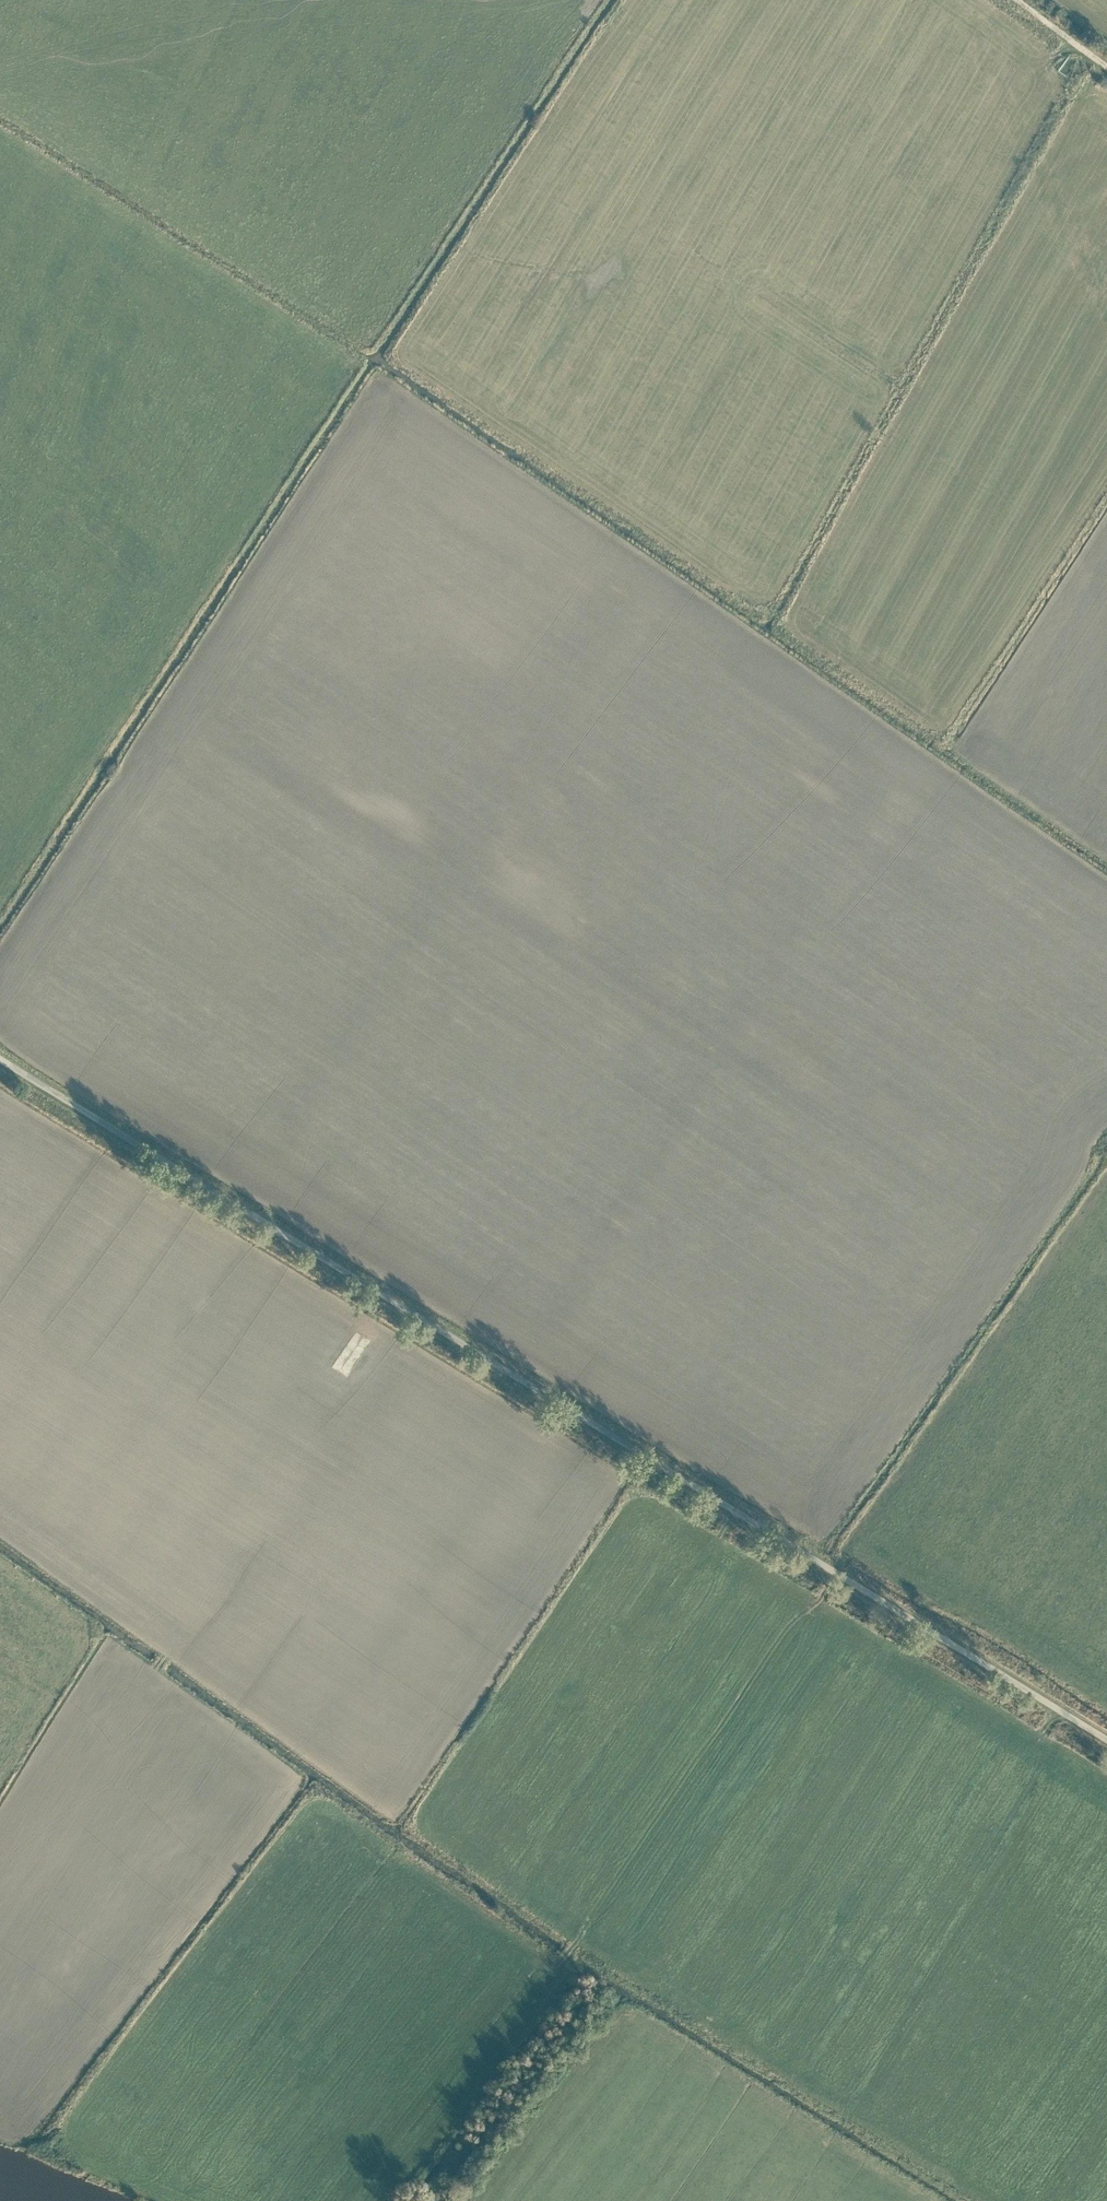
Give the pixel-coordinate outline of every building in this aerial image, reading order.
[(1070,56),(1062,71),(1069,75),(1077,60),(1070,56)]
